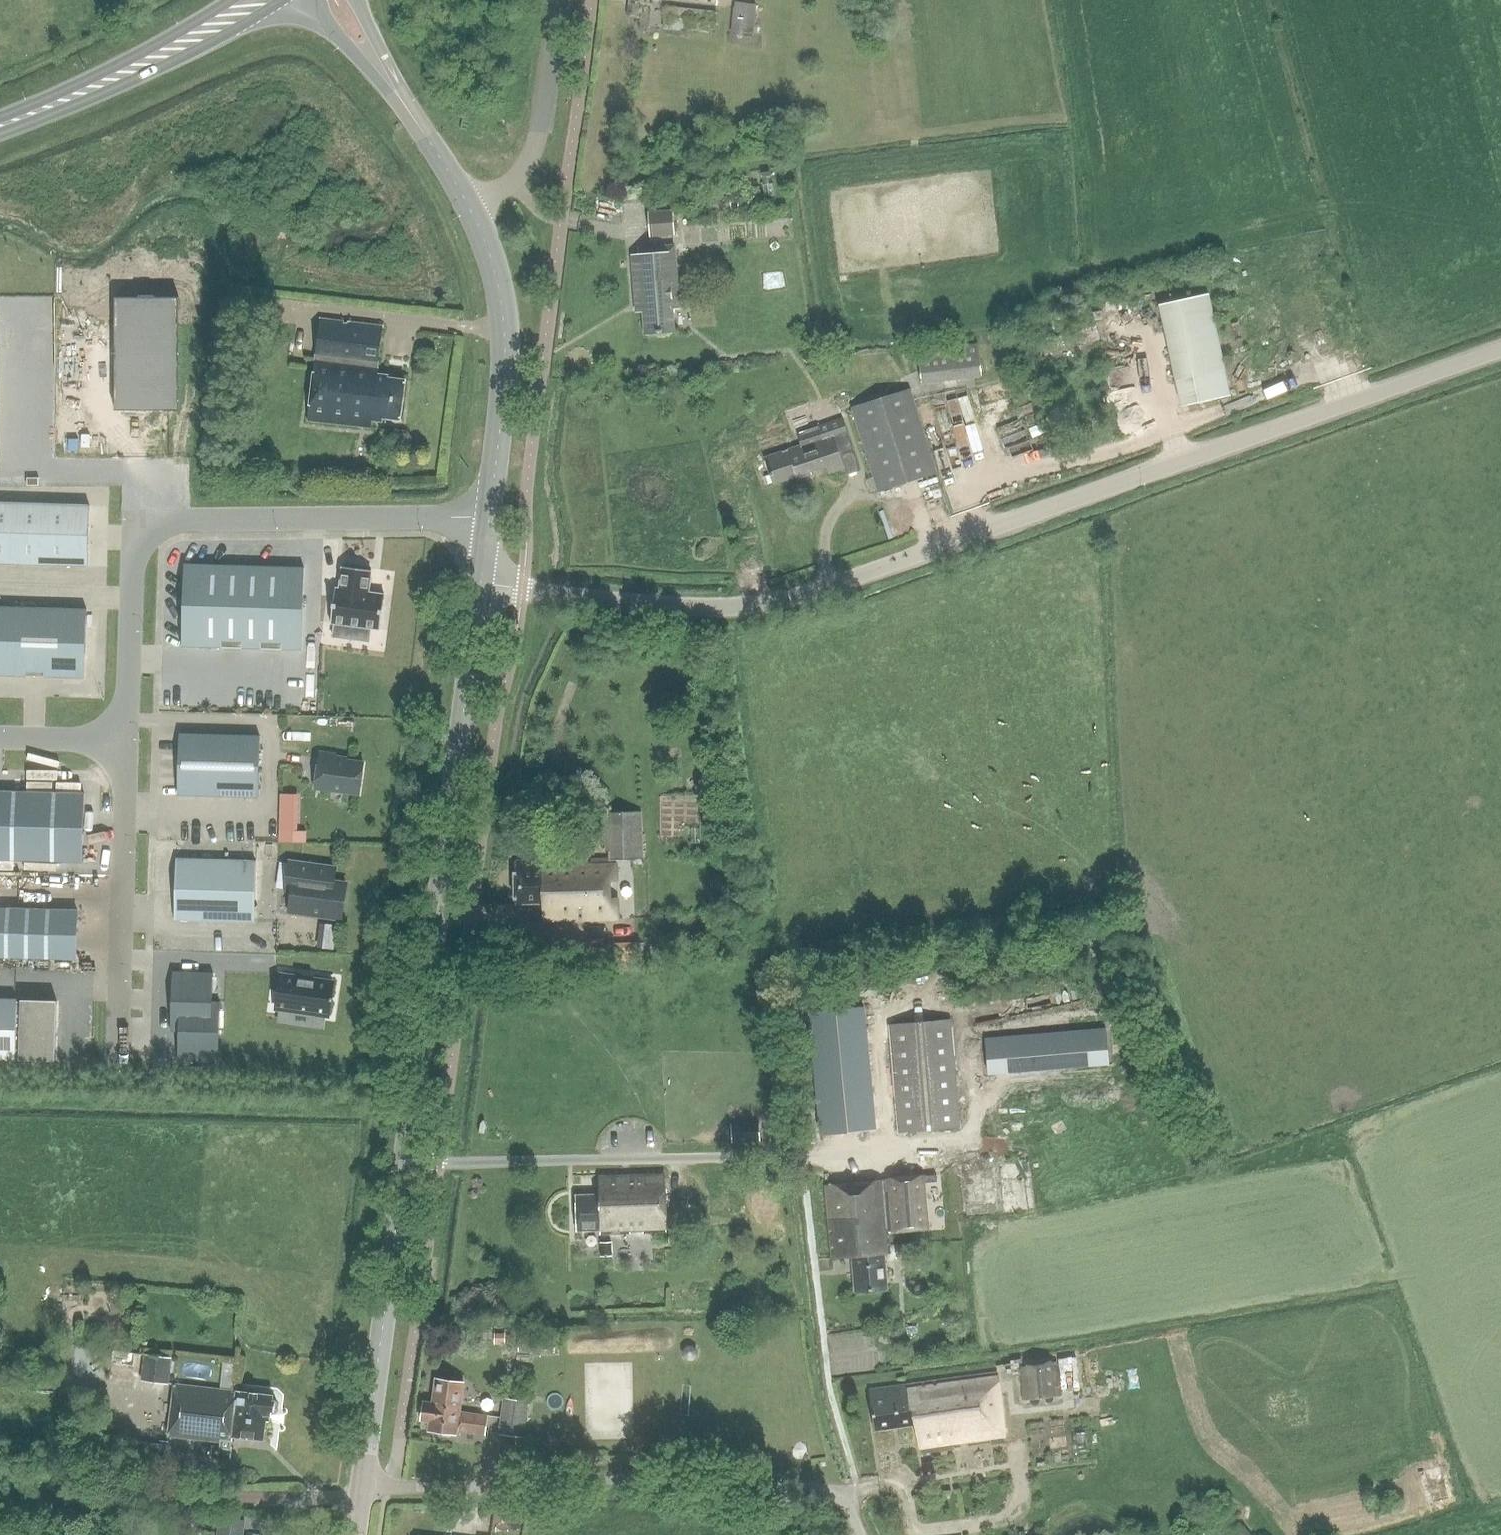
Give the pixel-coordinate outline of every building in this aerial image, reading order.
[(639,0),(628,0),(626,16),(638,17),(639,4),(639,0)] [(754,36),(756,4),(735,1),(734,7),(733,7),(730,33),(754,36)] [(715,34),(717,11),(665,6),(663,29),(715,34)] [(648,208),(647,234),(672,234),(673,209),(648,208)] [(673,309),(680,309),(674,245),(638,248),(638,256),(631,256),(636,312),(643,312),(644,335),(675,333),(673,309)] [(1181,406),(1230,396),(1208,293),(1159,304),(1181,406)] [(115,297),(115,411),(179,411),(179,297),(115,297)] [(376,375),(383,327),(321,318),(307,420),(369,428),(370,421),(381,422),(382,419),(399,421),(405,381),(387,379),(387,376),(376,375)] [(919,380),(982,376),(979,343),(917,347),(919,380)] [(852,407),(874,477),(879,491),(937,473),(909,389),(852,407)] [(840,454),(853,449),(842,417),(817,426),(821,439),(765,457),(773,484),(799,475),(800,478),(811,474),(811,472),(827,467),(829,473),(845,468),(840,454)] [(87,566),(89,505),(0,502),(0,563),(87,566)] [(184,564),(181,646),(301,650),(304,568),(184,564)] [(335,588),(330,623),(352,626),(350,639),(368,642),(370,628),(380,629),(384,595),(368,593),(371,571),(342,567),(339,589),(335,588)] [(86,610),(0,607),(0,675),(84,678),(86,610)] [(179,734),(177,795),(258,797),(259,736),(179,734)] [(334,758),(334,754),(319,752),(314,788),(358,794),(362,762),(334,758)] [(82,861),(84,794),(0,791),(0,859),(82,861)] [(545,859),(514,860),(515,903),(543,903),(543,920),(618,919),(618,897),(611,897),(611,882),(618,882),(618,860),(643,859),(641,811),(604,811),(605,856),(609,856),(609,859),(552,859),(545,859)] [(553,838),(544,838),(544,853),(552,853),(553,853),(553,838)] [(256,861),(176,859),(174,919),(254,922),(256,861)] [(335,869),(289,862),(285,889),(291,890),(289,911),(342,918),(346,884),(333,883),(335,869)] [(77,910),(0,908),(0,957),(76,959),(77,910)] [(318,945),(335,948),(338,923),(321,921),(318,945)] [(634,943),(611,943),(611,962),(635,962),(634,943)] [(178,1030),(177,1060),(217,1061),(219,1003),(211,1003),(212,972),(172,971),(170,1030),(178,1030)] [(333,981),(282,975),(277,1008),(329,1015),(333,981)] [(0,999),(0,1059),(15,1060),(15,1058),(19,1058),(19,1060),(55,1061),(57,1001),(20,1000),(20,1002),(17,1002),(17,1000),(0,999)] [(861,1005),(805,1010),(817,1132),(873,1127),(861,1005)] [(899,1131),(959,1126),(950,1020),(890,1025),(899,1131)] [(1104,1027),(984,1037),(987,1073),(1107,1063),(1104,1027)] [(600,1234),(622,1233),(666,1232),(664,1174),(599,1176),(599,1195),(577,1195),(578,1230),(600,1229),(600,1234)] [(923,1176),(917,1176),(825,1184),(830,1258),(851,1256),(854,1290),(886,1288),(883,1252),(888,1252),(887,1230),(927,1227),(923,1176)] [(613,1243),(601,1244),(601,1257),(613,1256),(613,1243)] [(536,1325),(518,1325),(518,1349),(554,1349),(554,1332),(536,1332),(536,1325)] [(168,1384),(168,1383),(172,1358),(115,1350),(113,1362),(145,1367),(143,1380),(168,1384)] [(1059,1393),(1055,1360),(1018,1365),(1022,1398),(1059,1393)] [(989,1439),(990,1443),(1006,1441),(996,1372),(869,1389),(875,1429),(916,1423),(920,1453),(953,1448),(952,1444),(989,1439)] [(428,1431),(440,1432),(443,1436),(449,1437),(453,1434),(456,1435),(457,1431),(484,1435),(487,1416),(459,1412),(463,1383),(436,1379),(432,1404),(423,1402),(421,1420),(430,1422),(428,1431)] [(213,1441),(213,1442),(219,1443),(219,1446),(213,1446),(211,1456),(230,1458),(232,1436),(264,1439),(266,1415),(271,1415),(271,1413),(275,1410),(276,1402),(272,1398),(273,1395),(175,1384),(169,1436),(213,1441)] [(529,1401),(503,1397),(498,1434),(523,1438),(529,1401)] [(933,1472),(931,1459),(921,1460),(923,1474),(933,1472)] [(245,1520),(221,1517),(219,1534),(243,1534),(245,1520)]
